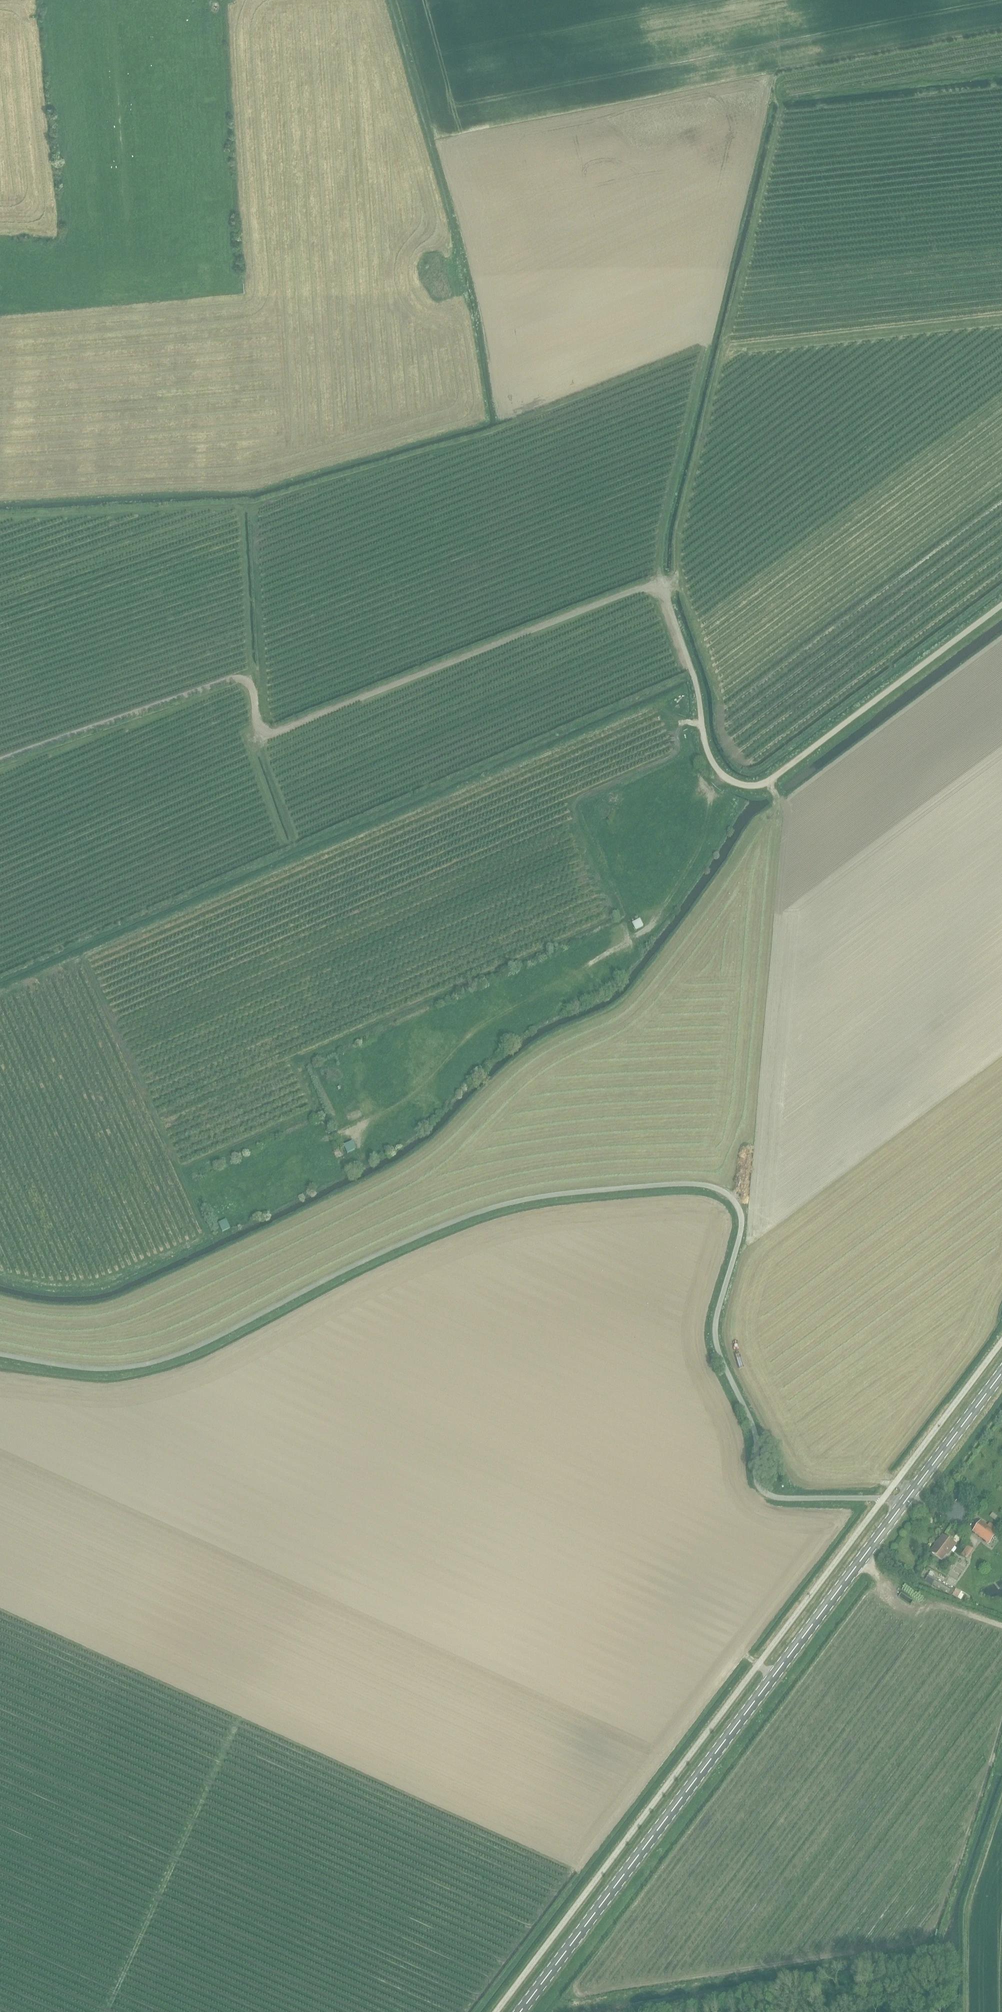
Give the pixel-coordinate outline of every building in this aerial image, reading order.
[(640,916),(634,919),(637,926),(643,923),(640,916)] [(989,1543),(996,1534),(980,1521),(973,1531),(989,1543)] [(947,1555),(955,1545),(943,1535),(931,1552),(941,1560),(946,1554),(947,1555)] [(959,1553),(965,1557),(972,1546),(966,1542),(959,1553)] [(935,1578),(929,1575),(925,1580),(932,1584),(951,1596),(954,1590),(935,1578)] [(961,1592),(955,1589),(954,1590),(951,1596),(957,1599),(961,1592)]
